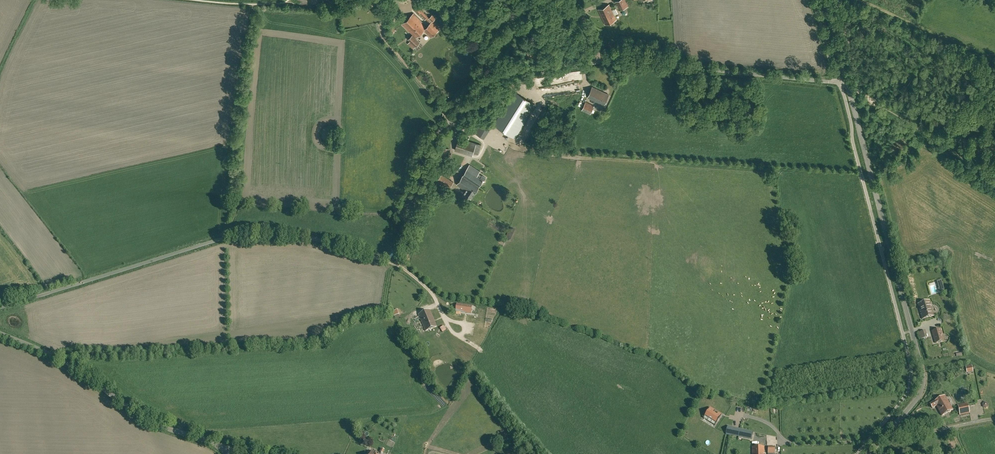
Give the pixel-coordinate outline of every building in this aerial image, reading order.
[(625,0),(619,0),(615,2),(619,10),(627,6),(625,0)] [(616,20),(614,15),(609,5),(598,9),(605,24),(616,20)] [(431,37),(440,28),(433,21),(436,18),(433,15),(432,16),(431,15),(429,17),(430,18),(429,18),(417,6),(414,9),(416,11),(417,10),(428,21),(426,23),(428,25),(426,27),(422,23),(422,22),(414,14),(403,24),(416,38),(424,30),(431,37)] [(408,39),(409,40),(410,41),(408,43),(413,49),(420,42),(412,35),(408,39)] [(609,94),(592,87),(588,97),(604,105),(609,94)] [(515,139),(536,105),(514,91),(493,125),(515,139)] [(594,106),(586,102),(582,110),(590,114),(594,106)] [(444,161),(449,149),(437,145),(432,156),(444,161)] [(470,164),(457,185),(466,191),(464,193),(472,199),(483,180),(484,181),(486,177),(482,175),(480,178),(477,176),(480,171),(470,164)] [(437,181),(450,189),(454,182),(442,174),(437,181)] [(923,319),(934,316),(930,300),(918,304),(920,312),(922,312),(923,314),(921,314),(923,319)] [(457,305),(456,312),(472,314),(473,307),(457,305)] [(428,310),(423,319),(433,325),(436,320),(438,322),(441,317),(428,310)] [(944,340),(941,328),(938,329),(938,331),(935,332),(935,330),(932,331),(935,342),(944,340)] [(936,406),(942,416),(953,410),(945,395),(930,404),(932,408),(936,406)] [(968,402),(958,405),(960,415),(970,413),(968,402)] [(710,407),(705,416),(716,423),(721,414),(718,412),(717,414),(713,412),(715,410),(710,407)] [(728,425),(726,434),(730,435),(730,434),(752,439),(753,432),(732,427),(732,426),(728,425)]
